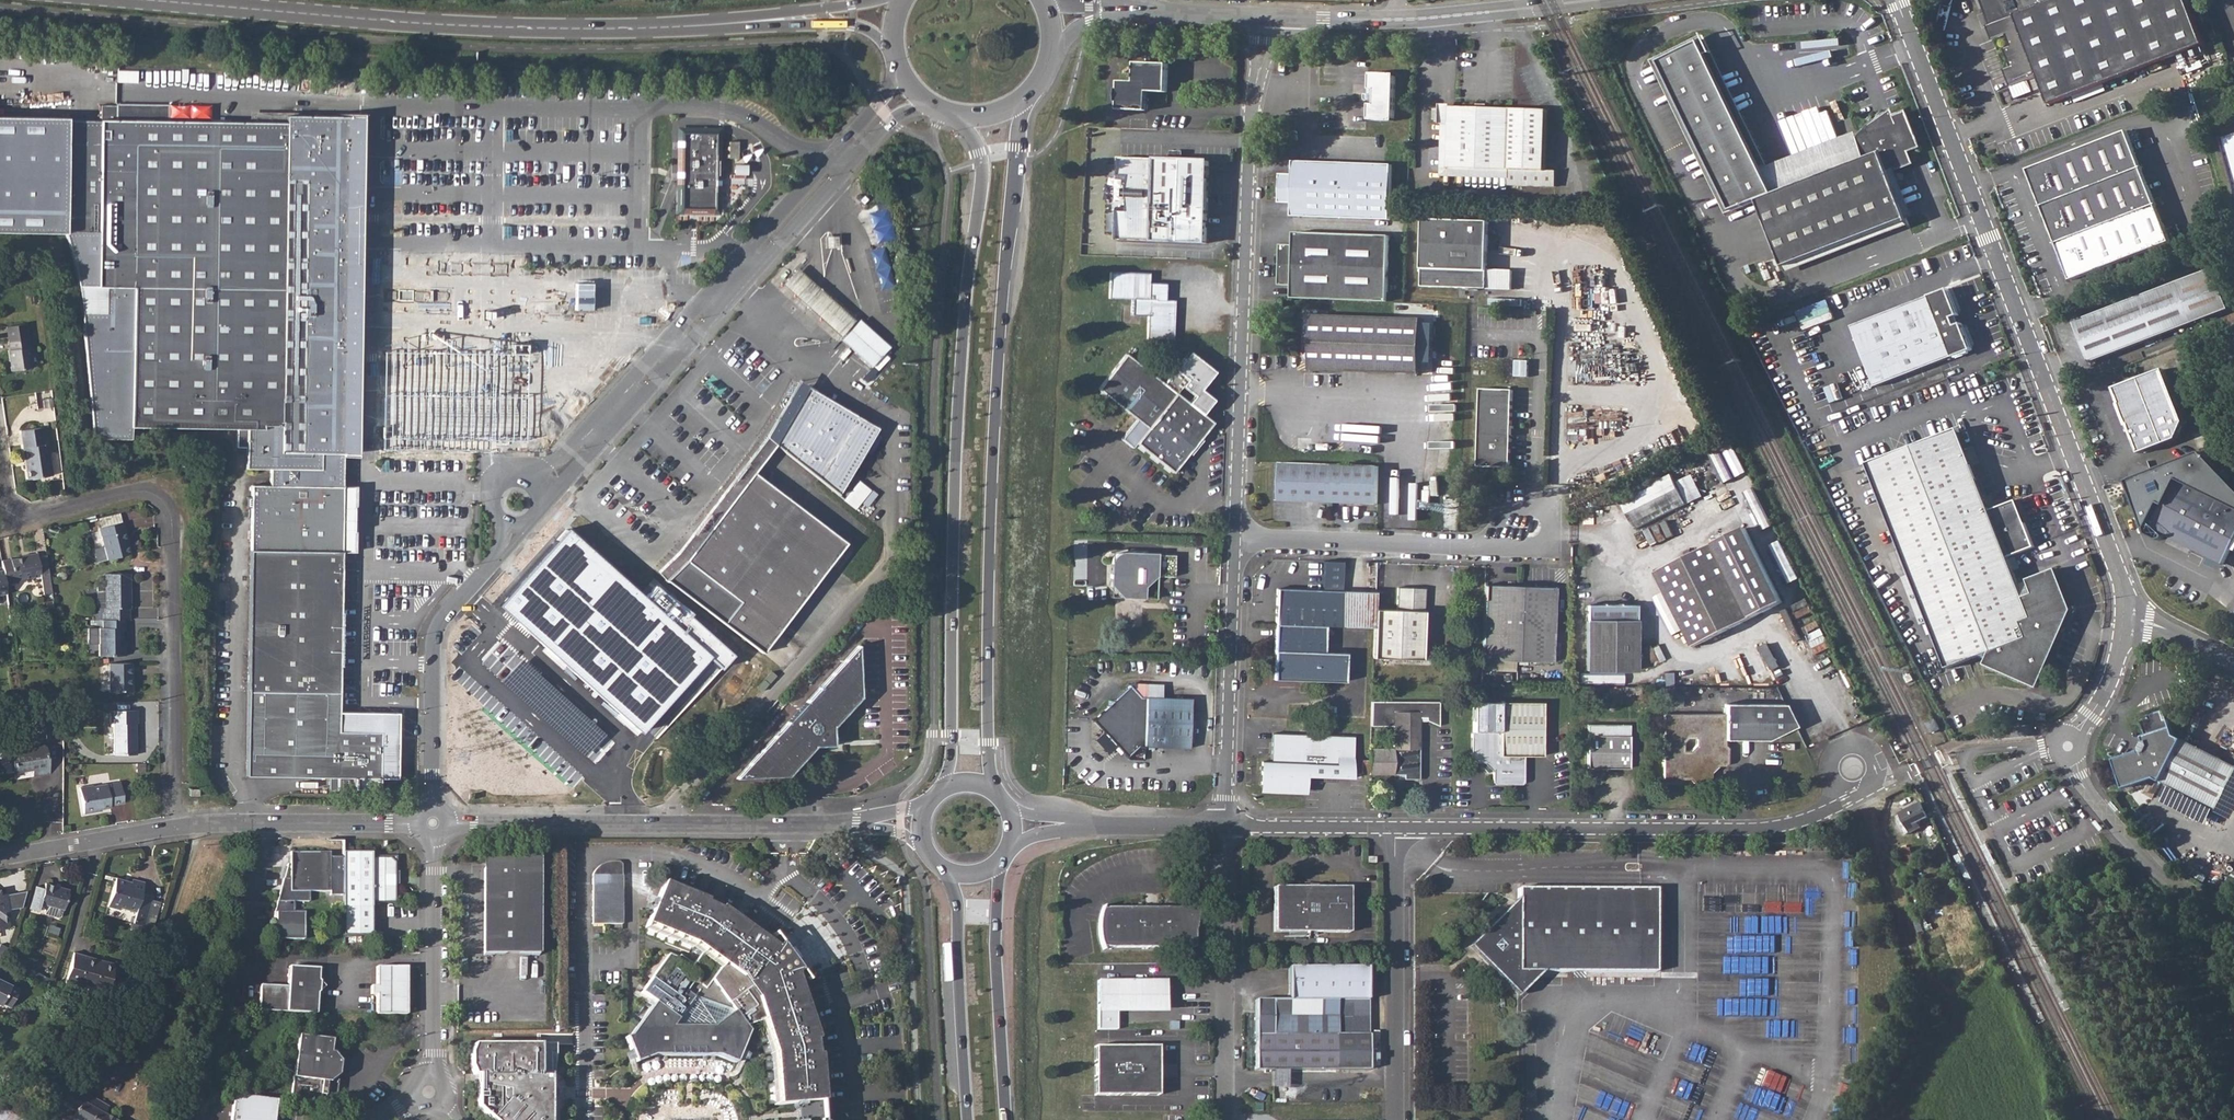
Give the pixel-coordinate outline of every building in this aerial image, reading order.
[(1993,24),(1990,25),(1993,33),(1995,38),(2008,33),(2013,46),(2007,48),(2014,66),(2007,69),(2013,85),(2042,74),(2052,102),(2205,43),(2189,0),(1983,0),(1993,24)] [(1730,205),(1758,199),(1784,266),(1908,218),(1890,171),(1913,162),(1908,150),(1919,146),(1906,112),(1894,117),(1896,124),(1858,139),(1855,131),(1763,167),(1699,39),(1651,59),(1730,205)] [(1117,108),(1139,109),(1140,103),(1146,103),(1146,90),(1165,91),(1166,62),(1134,61),(1133,80),(1118,80),(1118,88),(1116,87),(1115,101),(1117,100),(1117,108)] [(1370,91),(1364,91),(1364,92),(1364,95),(1366,97),(1367,98),(1373,98),(1373,101),(1368,101),(1368,117),(1392,117),(1393,71),(1369,70),(1369,79),(1369,86),(1370,86),(1370,91)] [(343,552),(344,552),(345,488),(345,484),(346,452),(344,450),(348,446),(352,442),(354,437),(356,432),(357,426),(357,420),(355,415),(353,409),(349,405),(346,402),(346,317),(347,301),(347,263),(348,182),(361,118),(338,118),(302,117),(287,117),(287,123),(251,123),(171,122),(171,106),(118,105),(117,121),(102,121),(102,122),(69,121),(69,119),(0,118),(0,233),(66,234),(81,295),(103,441),(141,441),(141,429),(249,431),(249,456),(249,471),(272,472),(271,487),(253,486),(253,499),(248,499),(248,510),(253,510),(252,551),(246,775),(379,778),(380,732),(339,731),(343,552)] [(1440,166),(1448,167),(1508,169),(1508,184),(1555,186),(1556,170),(1545,169),(1547,109),(1512,108),(1438,105),(1438,122),(1440,122),(1440,166)] [(286,121),(286,112),(262,112),(262,120),(286,121)] [(703,129),(686,129),(686,140),(684,140),(684,141),(683,141),(683,145),(684,145),(683,172),(682,172),(682,176),(683,176),(683,210),(719,211),(720,141),(718,141),(718,130),(708,130),(708,127),(707,126),(704,126),(703,129)] [(2128,131),(2028,169),(2072,281),(2171,242),(2128,131)] [(2225,139),(2233,172),(2233,136),(2225,139)] [(739,141),(730,141),(730,152),(739,152),(739,141)] [(1116,206),(1115,238),(1205,242),(1208,160),(1117,156),(1116,178),(1126,178),(1126,187),(1123,187),(1123,196),(1126,196),(1125,206),(1116,206)] [(1291,200),(1291,213),(1388,218),(1391,163),(1294,158),(1293,171),(1280,171),(1278,199),(1291,200)] [(1424,218),(1421,285),(1487,288),(1489,220),(1424,218)] [(1292,284),(1291,297),(1387,300),(1389,233),(1293,231),(1293,243),(1280,242),(1279,283),(1292,284)] [(2179,282),(2076,322),(2091,363),(2195,323),(2229,309),(2213,269),(2179,282)] [(1150,314),(1148,337),(1173,337),(1175,299),(1166,299),(1167,282),(1150,282),(1150,271),(1110,270),(1110,296),(1134,297),(1133,313),(1150,314)] [(1930,296),(1853,326),(1876,386),(1953,356),(1953,357),(1972,349),(1962,322),(1961,323),(1958,315),(1959,315),(1949,288),(1930,295),(1930,296)] [(1313,322),(1306,322),(1306,345),(1313,350),(1306,355),(1312,362),(1312,369),(1421,372),(1423,318),(1313,314),(1313,322)] [(28,339),(7,342),(12,371),(32,368),(28,339)] [(1213,400),(1200,390),(1213,373),(1187,352),(1175,367),(1163,383),(1125,353),(1098,387),(1136,417),(1121,437),(1132,446),(1135,441),(1136,442),(1172,470),(1211,421),(1203,414),(1213,400)] [(1517,375),(1530,376),(1530,360),(1517,359),(1517,375)] [(2166,368),(2116,387),(2141,453),(2178,438),(2186,422),(2166,368)] [(1995,370),(1989,373),(1991,379),(1997,377),(1995,370)] [(811,386),(798,379),(765,434),(712,503),(657,569),(668,581),(754,473),(776,444),(811,386)] [(811,386),(776,444),(819,478),(841,496),(881,428),(811,386)] [(1480,387),(1477,465),(1509,466),(1513,389),(1480,387)] [(44,426),(21,430),(29,479),(52,475),(44,426)] [(1958,429),(1868,461),(1950,672),(1993,655),(1988,667),(2042,690),(2076,611),(2059,568),(2033,578),(2038,590),(2027,595),(2012,558),(2037,547),(2019,501),(1994,511),(1958,429)] [(2233,509),(2233,488),(2202,453),(2131,481),(2146,529),(2160,503),(2164,505),(2177,480),(2233,509)] [(1279,462),(1278,500),(1378,503),(1379,465),(1279,462)] [(845,541),(754,473),(668,581),(762,653),(845,541)] [(1635,527),(1704,498),(1694,474),(1676,481),(1673,474),(1621,496),(1635,527)] [(857,508),(872,489),(860,479),(844,498),(857,508)] [(2177,480),(2164,505),(2160,503),(2146,529),(2147,533),(2159,539),(2163,538),(2165,535),(2222,564),(2233,542),(2233,509),(2177,480)] [(101,527),(108,559),(131,553),(124,521),(101,527)] [(1746,526),(1657,571),(1694,646),(1784,601),(1746,526)] [(1122,595),(1145,596),(1146,584),(1157,574),(1175,575),(1176,551),(1124,550),(1122,550),(1119,550),(1117,551),(1115,552),(1114,555),(1113,558),(1112,583),(1122,595)] [(22,558),(12,560),(2,561),(3,570),(6,589),(11,588),(11,584),(15,583),(15,580),(25,579),(41,577),(43,592),(52,591),(49,574),(47,555),(38,556),(38,553),(28,554),(28,557),(22,558)] [(103,607),(103,611),(103,620),(127,619),(130,619),(130,609),(132,608),(131,572),(105,572),(105,585),(97,585),(97,607),(103,607)] [(1486,584),(1484,659),(1554,661),(1556,586),(1486,584)] [(1276,585),(1275,622),(1325,624),(1375,626),(1376,607),(1376,589),(1276,585)] [(1375,626),(1374,657),(1424,659),(1426,587),(1398,586),(1397,608),(1376,607),(1375,626)] [(1635,603),(1586,603),(1586,669),(1635,670),(1635,603)] [(127,619),(103,620),(103,629),(98,629),(99,656),(123,655),(123,649),(127,649),(127,643),(122,643),(123,631),(127,631),(127,619)] [(626,625),(623,622),(614,628),(621,638),(630,632),(626,625)] [(1275,622),(1274,650),(1278,650),(1277,674),(1301,676),(1301,679),(1345,681),(1346,652),(1325,651),(1325,624),(1275,622)] [(864,698),(861,647),(738,780),(793,777),(819,748),(837,746),(837,728),(864,698)] [(132,663),(110,663),(110,664),(110,691),(110,692),(132,692),(132,663)] [(1583,671),(1583,682),(1624,683),(1624,672),(1583,671)] [(562,678),(516,730),(554,763),(600,712),(562,678)] [(1093,716),(1091,718),(1093,720),(1106,733),(1106,740),(1113,740),(1124,753),(1129,757),(1141,747),(1146,748),(1148,722),(1149,698),(1139,695),(1129,684),(1126,686),(1127,687),(1114,698),(1107,698),(1107,705),(1094,717),(1093,716)] [(32,693),(25,694),(27,707),(34,706),(32,693)] [(1194,699),(1149,698),(1148,722),(1146,748),(1192,750),(1193,746),(1193,722),(1194,699)] [(1472,730),(1471,732),(1471,758),(1473,760),(1483,760),(1492,771),(1492,779),(1495,782),(1520,783),(1523,780),(1523,754),(1541,755),(1542,701),(1499,700),(1473,700),(1472,730)] [(1371,748),(1370,774),(1399,775),(1405,775),(1405,780),(1420,780),(1422,717),(1429,717),(1429,720),(1441,726),(1440,701),(1372,701),(1372,720),(1372,725),(1394,725),(1393,749),(1371,748)] [(1723,702),(1723,712),(1722,737),(1765,738),(1792,724),(1781,702),(1723,702)] [(138,710),(111,710),(111,723),(114,723),(113,754),(137,754),(137,740),(134,740),(134,731),(137,731),(137,723),(138,723),(138,710)] [(2120,765),(2126,786),(2156,776),(2162,779),(2160,782),(2216,811),(2233,777),(2233,767),(2183,740),(2181,743),(2173,738),(2167,720),(2164,720),(2161,711),(2148,715),(2150,718),(2141,721),(2148,744),(2143,754),(2129,759),(2130,763),(2120,765)] [(1723,712),(1662,712),(1662,781),(1678,781),(1682,778),(1689,778),(1694,781),(1707,781),(1709,778),(1709,773),(1717,765),(1722,765),(1725,762),(1725,743),(1722,743),(1722,737),(1723,712)] [(1355,736),(1273,733),(1272,761),(1263,761),(1263,765),(1262,765),(1261,766),(1260,766),(1260,767),(1260,768),(1261,769),(1261,770),(1262,770),(1263,770),(1263,784),(1268,784),(1269,785),(1269,786),(1270,787),(1271,788),(1272,789),(1273,789),(1307,790),(1307,776),(1353,777),(1355,736)] [(1630,734),(1589,735),(1589,767),(1603,767),(1603,771),(1608,771),(1608,767),(1630,767),(1630,734)] [(31,743),(11,747),(15,772),(35,768),(36,775),(50,772),(45,745),(32,748),(31,743)] [(146,763),(138,763),(137,772),(146,772),(146,763)] [(94,784),(80,786),(84,812),(103,809),(102,807),(112,805),(112,804),(124,802),(120,781),(110,782),(111,785),(107,786),(107,783),(94,785),(94,784)] [(1902,815),(1897,818),(1903,829),(1908,826),(1911,833),(1921,827),(1918,821),(1927,816),(1921,804),(1902,813),(1902,815)] [(485,863),(487,950),(543,949),(544,864),(544,850),(534,850),(485,848),(485,863)] [(372,850),(343,849),(343,855),(343,893),(342,907),(342,935),(344,936),(355,936),(375,932),(375,907),(375,901),(394,902),(395,882),(395,875),(397,875),(397,853),(377,853),(377,855),(373,855),(372,850)] [(289,876),(282,876),(276,899),(274,910),(276,910),(276,936),(304,936),(304,909),(288,909),(288,899),(308,899),(308,889),(329,889),(329,893),(343,893),(343,855),(329,855),(329,850),(289,850),(289,876)] [(1913,870),(1907,871),(1910,879),(1916,878),(1913,870)] [(624,873),(593,873),(593,922),(624,922),(624,873)] [(134,914),(132,921),(143,925),(152,893),(142,891),(143,883),(130,880),(129,884),(114,879),(106,908),(118,912),(118,910),(134,914)] [(651,1056),(691,1054),(714,1053),(734,1060),(736,1057),(740,1049),(755,1021),(758,1020),(760,1019),(765,1018),(775,1050),(780,1104),(825,1100),(821,1054),(819,1053),(816,1038),(819,1038),(798,972),(803,970),(796,960),(799,957),(796,953),(793,948),(789,951),(781,941),(778,945),(757,930),(722,905),(721,907),(708,900),(709,898),(665,880),(648,923),(696,942),(706,950),(724,962),(720,968),(702,956),(695,964),(682,955),(680,958),(670,954),(641,993),(654,1002),(652,1006),(630,1035),(624,1036),(632,1058),(633,1062),(651,1056)] [(44,886),(36,884),(28,907),(37,910),(39,902),(46,903),(43,912),(57,917),(60,915),(63,909),(68,889),(45,882),(44,886)] [(1277,888),(1276,934),(1352,935),(1352,889),(1277,888)] [(1519,904),(1475,948),(1518,991),(1537,974),(1656,975),(1656,891),(1519,890),(1519,904)] [(6,891),(0,893),(0,892),(0,927),(7,925),(3,908),(9,906),(6,891)] [(1098,923),(1098,927),(1098,932),(1099,937),(1100,941),(1102,945),(1103,947),(1191,948),(1192,910),(1141,911),(1140,908),(1102,908),(1100,912),(1098,918),(1098,923)] [(4,961),(10,948),(0,944),(0,959),(4,961)] [(115,963),(75,951),(65,981),(106,993),(115,963)] [(322,967),(292,965),(291,985),(263,984),(260,1006),(289,1010),(319,1011),(320,991),(322,989),(322,979),(321,978),(322,967)] [(379,994),(378,1012),(410,1012),(410,965),(379,965),(379,984),(372,984),(372,994),(379,994)] [(0,1005),(1,1003),(9,1006),(19,987),(0,978),(0,1005)] [(1168,979),(1100,978),(1100,1006),(1168,1006),(1168,979)] [(1257,1002),(1257,1034),(1369,1034),(1369,1001),(1257,1002)] [(336,1037),(302,1034),(292,1094),(328,1095),(329,1079),(333,1079),(343,1072),(343,1058),(338,1051),(334,1050),(336,1037)] [(1369,1034),(1257,1034),(1257,1070),(1369,1070),(1369,1034)] [(552,1044),(477,1044),(477,1048),(473,1048),(471,1053),(470,1058),(469,1063),(470,1069),(472,1074),(474,1076),(477,1076),(477,1088),(475,1088),(475,1108),(488,1119),(552,1119),(552,1081),(552,1044)] [(1158,1046),(1094,1046),(1094,1095),(1157,1096),(1158,1046)] [(63,1102),(77,1110),(73,1118),(77,1119),(116,1119),(105,1113),(108,1106),(86,1094),(85,1095),(71,1088),(63,1102)] [(234,1093),(231,1119),(277,1119),(279,1099),(234,1093)] [(4,1106),(0,1111),(0,1119),(23,1119),(4,1106)]
